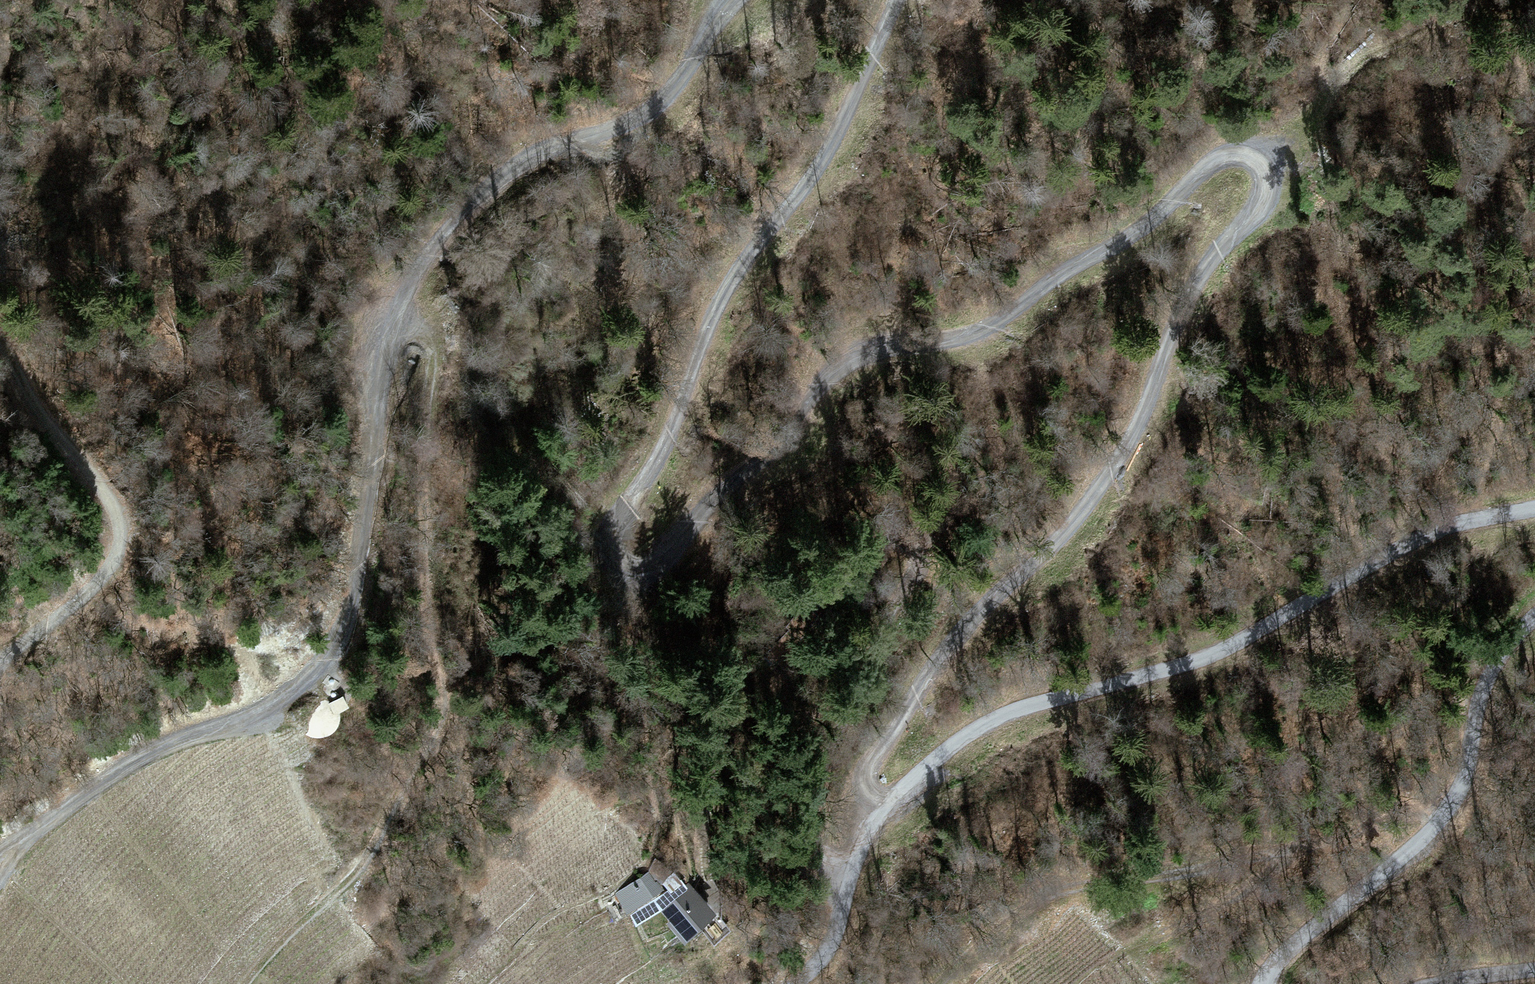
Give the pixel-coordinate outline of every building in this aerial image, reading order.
[(617,897),(643,921),(656,907),(690,938),(720,906),(660,851),(617,897)]
